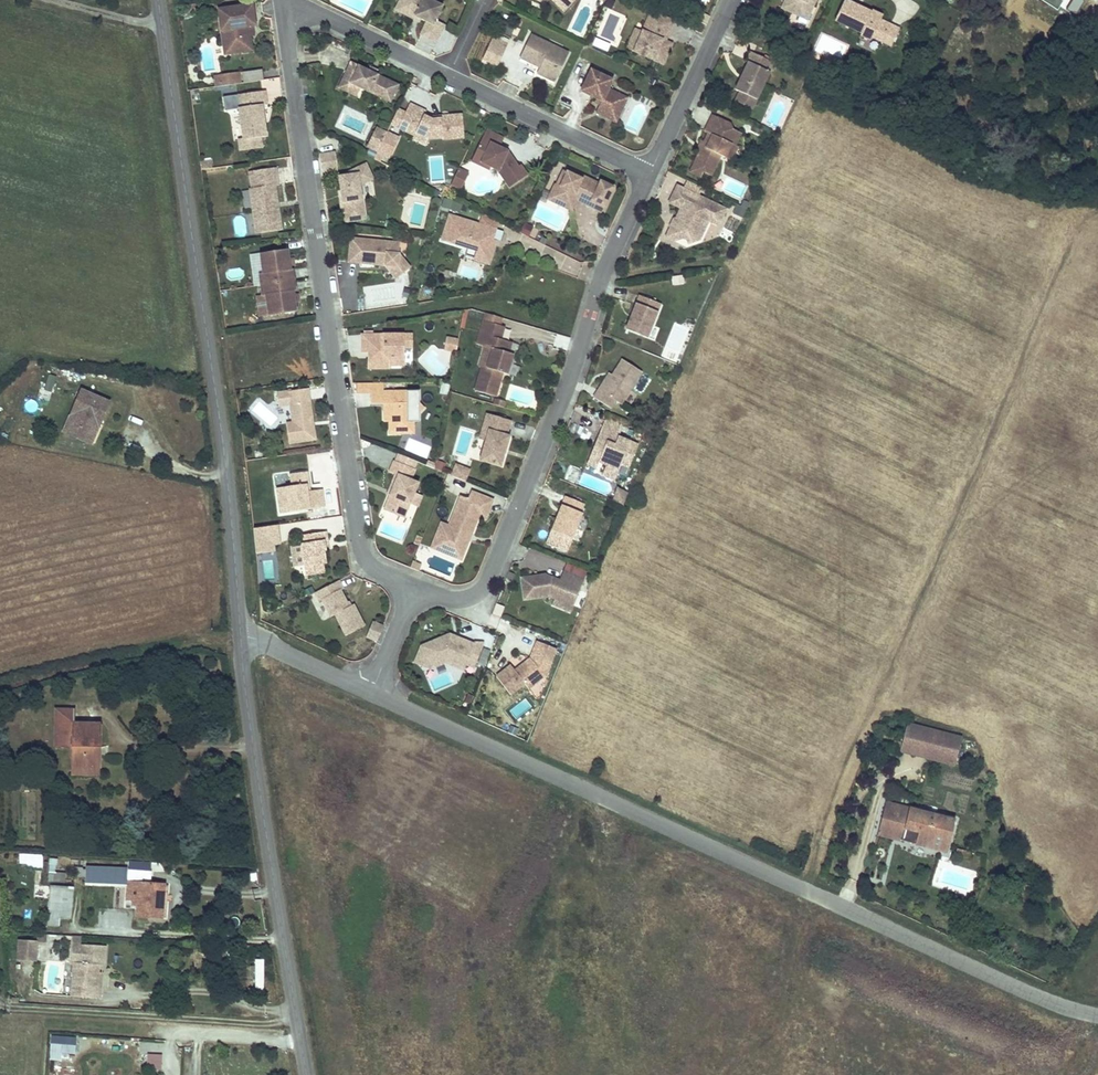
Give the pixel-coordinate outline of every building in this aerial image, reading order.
[(443,6),(430,0),(422,0),(421,2),(416,0),(400,0),(395,10),(413,19),(414,16),(421,20),(427,22),(421,35),(436,42),(445,25),(435,21),(443,6)] [(565,11),(575,0),(552,0),(565,11)] [(614,2),(610,0),(607,0),(604,6),(611,9),(614,2)] [(781,8),(800,16),(800,17),(806,4),(813,7),(816,0),(785,0),(781,8)] [(899,30),(880,21),(882,16),(871,11),(870,13),(844,0),(835,20),(861,32),(860,35),(871,40),(872,37),(876,29),(884,32),(881,41),(891,46),(899,30)] [(1069,8),(1076,12),(1083,1),(1082,0),(1074,0),(1069,8)] [(662,16),(665,9),(655,4),(652,12),(662,16)] [(808,24),(815,8),(813,7),(806,4),(800,17),(800,16),(798,21),(805,24),(808,24)] [(255,25),(252,5),(218,9),(220,31),(227,29),(231,54),(252,51),(250,37),(248,27),(252,26),(255,25)] [(663,64),(672,44),(665,41),(662,40),(665,32),(668,33),(674,21),(662,16),(652,12),(651,11),(642,31),(633,52),(663,64)] [(706,25),(709,18),(697,12),(693,19),(706,25)] [(633,52),(642,31),(636,28),(627,49),(633,52)] [(231,54),(227,29),(220,31),(224,55),(231,54)] [(881,41),(884,32),(876,29),(872,37),(881,41)] [(554,82),(568,53),(530,35),(520,57),(528,62),(530,58),(541,63),(540,67),(537,74),(554,82)] [(497,66),(506,44),(493,38),(483,59),(497,66)] [(756,100),(774,63),(750,52),(745,62),(748,63),(742,75),(744,76),(743,80),(740,79),(735,90),(740,92),(756,100)] [(541,63),(530,58),(528,62),(540,67),(541,63)] [(820,75),(824,66),(810,60),(806,69),(820,75)] [(368,71),(350,62),(338,88),(356,97),(360,88),(390,102),(398,85),(375,74),(368,71)] [(614,103),(618,94),(608,89),(612,80),(591,70),(581,91),(596,99),(601,101),(599,105),(596,113),(610,119),(619,116),(623,107),(614,103)] [(261,81),(260,71),(244,73),(245,83),(261,81)] [(240,84),(238,73),(227,75),(224,78),(225,86),(240,84)] [(261,124),(260,119),(263,118),(261,106),(267,105),(265,91),(237,95),(239,110),(243,140),(260,138),(266,137),(264,124),(261,124)] [(756,100),(740,92),(735,101),(752,108),(756,100)] [(623,107),(627,99),(618,94),(614,103),(623,107)] [(239,110),(237,95),(223,97),(225,112),(239,110)] [(464,137),(462,115),(440,117),(440,120),(432,120),(427,118),(424,116),(425,112),(409,104),(405,113),(402,119),(398,127),(404,130),(414,135),(415,135),(416,132),(428,138),(442,137),(442,139),(464,137)] [(402,119),(405,113),(397,110),(391,124),(398,127),(402,119)] [(734,145),(740,133),(732,129),(730,124),(712,115),(704,132),(708,134),(704,143),(703,143),(705,149),(703,153),(700,151),(699,152),(690,172),(700,177),(703,172),(711,176),(720,156),(724,158),(731,144),(734,146),(734,145)] [(382,143),(387,133),(376,128),(372,138),(382,143)] [(517,167),(512,160),(510,161),(505,154),(507,151),(499,148),(503,138),(486,130),(475,152),(484,156),(481,162),(491,167),(498,170),(509,187),(527,176),(520,165),(517,167)] [(427,144),(428,138),(416,132),(415,135),(414,135),(413,138),(427,144)] [(389,157),(398,139),(387,133),(382,143),(378,150),(377,152),(389,157)] [(262,147),(260,138),(243,140),(238,141),(240,150),(262,147)] [(378,150),(382,143),(372,138),(368,146),(378,150)] [(705,149),(703,143),(704,143),(701,141),(697,151),(699,152),(700,151),(703,153),(705,149)] [(731,160),(737,147),(734,145),(734,146),(731,144),(724,158),(731,160)] [(489,170),(491,167),(481,162),(484,156),(475,152),(471,161),(489,170)] [(338,169),(335,153),(319,155),(321,171),(338,169)] [(363,211),(359,185),(372,179),(366,164),(339,177),(341,191),(344,212),(345,222),(356,220),(355,212),(363,211)] [(275,203),(277,200),(275,186),(278,186),(276,168),(249,172),(251,189),(249,189),(252,207),(256,234),(281,230),(278,207),(275,208),(275,203)] [(468,174),(458,169),(456,174),(463,178),(461,183),(463,184),(468,174)] [(560,186),(566,172),(563,170),(556,185),(560,186)] [(595,192),(599,184),(582,176),(581,179),(566,172),(560,186),(556,185),(555,184),(551,192),(548,199),(560,205),(561,203),(569,207),(576,192),(579,194),(578,196),(589,201),(587,205),(597,210),(603,196),(595,192)] [(463,184),(461,183),(463,178),(456,174),(451,184),(453,185),(461,189),(463,184)] [(698,196),(702,188),(687,181),(683,188),(698,196)] [(718,226),(726,209),(698,196),(683,188),(677,186),(669,203),(680,208),(676,218),(677,221),(678,221),(675,227),(671,229),(669,230),(665,237),(674,241),(682,238),(687,240),(688,244),(700,240),(696,230),(701,220),(707,218),(708,221),(718,226)] [(252,207),(249,189),(241,190),(244,208),(252,207)] [(548,199),(551,192),(543,189),(539,199),(546,203),(548,199)] [(572,211),(577,200),(587,205),(589,201),(578,196),(579,194),(576,192),(569,207),(561,203),(560,205),(572,211)] [(451,209),(454,201),(444,198),(441,206),(451,209)] [(742,217),(746,209),(737,205),(733,213),(742,217)] [(364,219),(363,211),(355,212),(356,220),(364,219)] [(492,239),(495,230),(449,215),(442,240),(476,251),(487,254),(492,239)] [(700,240),(708,221),(707,218),(701,220),(696,230),(700,240)] [(528,236),(532,227),(524,223),(520,232),(528,236)] [(428,247),(430,239),(422,238),(421,246),(428,247)] [(398,264),(398,255),(400,243),(351,239),(348,262),(381,265),(381,263),(385,263),(385,265),(395,266),(398,264)] [(488,264),(496,241),(492,239),(487,254),(476,251),(473,259),(488,264)] [(295,291),(292,270),(289,270),(289,266),(288,260),(287,250),(260,254),(263,274),(259,275),(260,285),(262,296),(266,295),(269,315),(295,311),(294,302),(293,295),(292,291),(295,291)] [(263,274),(260,254),(252,256),(256,286),(260,285),(259,275),(263,274)] [(396,279),(410,268),(398,255),(398,264),(397,266),(395,266),(385,265),(396,279)] [(567,258),(564,271),(578,275),(581,262),(567,258)] [(269,315),(266,295),(262,296),(258,296),(261,316),(269,315)] [(647,338),(660,304),(639,296),(631,316),(633,317),(632,320),(630,319),(626,330),(647,338)] [(500,325),(502,318),(485,313),(483,321),(500,325)] [(507,375),(513,354),(508,353),(511,342),(501,339),(496,338),(500,325),(483,321),(476,344),(492,349),(486,368),(482,366),(475,391),(495,397),(502,373),(507,375)] [(501,339),(504,327),(500,325),(496,338),(501,339)] [(412,348),(412,334),(361,335),(361,353),(368,353),(372,353),(372,358),(368,358),(368,369),(389,368),(389,366),(389,359),(404,359),(403,348),(412,348)] [(456,352),(458,340),(446,338),(444,350),(456,352)] [(620,405),(641,372),(622,359),(612,375),(611,376),(613,377),(611,379),(610,378),(602,392),(598,389),(593,397),(611,409),(615,401),(620,405)] [(602,392),(610,378),(611,379),(613,377),(611,376),(612,375),(609,373),(598,389),(602,392)] [(57,378),(48,375),(44,390),(52,393),(57,378)] [(356,392),(371,392),(383,392),(383,383),(356,383),(356,392)] [(447,395),(449,385),(441,383),(439,393),(447,395)] [(312,421),(308,389),(276,393),(278,401),(280,401),(283,403),(284,406),(290,405),(292,423),(286,423),(289,444),(315,440),(314,428),(310,429),(309,421),(312,421)] [(100,424),(109,402),(81,390),(76,401),(80,403),(67,434),(87,443),(96,422),(100,424)] [(389,422),(389,433),(402,433),(402,428),(408,422),(413,422),(419,422),(419,413),(423,408),(419,403),(418,391),(404,391),(401,394),(393,394),(393,391),(383,392),(371,392),(371,404),(384,404),(387,404),(387,410),(384,414),(384,422),(389,422)] [(504,407),(505,402),(495,399),(493,404),(504,407)] [(67,434),(80,403),(76,401),(63,433),(67,434)] [(485,441),(492,415),(486,414),(478,439),(485,441)] [(501,467),(510,436),(507,435),(511,421),(492,415),(485,441),(479,461),(501,467)] [(621,431),(624,424),(607,417),(603,424),(621,431)] [(91,445),(100,424),(96,422),(87,443),(91,445)] [(402,428),(402,433),(413,433),(413,422),(408,422),(402,428)] [(629,467),(638,445),(618,437),(621,431),(603,424),(597,439),(606,443),(603,450),(595,446),(590,459),(598,462),(606,465),(604,470),(616,475),(621,464),(629,467)] [(0,433),(0,437),(6,440),(10,430),(2,427),(0,433)] [(603,450),(606,443),(597,439),(595,446),(603,450)] [(413,469),(416,461),(398,454),(395,462),(413,469)] [(596,468),(598,462),(590,459),(587,464),(596,468)] [(414,493),(418,483),(410,480),(414,469),(413,469),(395,462),(394,461),(389,472),(395,475),(389,491),(391,492),(389,496),(384,510),(404,518),(409,504),(414,493)] [(442,471),(445,464),(438,461),(435,468),(442,471)] [(470,468),(458,463),(452,475),(465,480),(470,468)] [(614,480),(616,475),(604,470),(602,475),(614,480)] [(324,507),(322,489),(309,491),(307,491),(306,485),(308,484),(307,472),(290,474),(292,486),(286,487),(287,494),(277,496),(280,513),(324,507)] [(287,494),(286,487),(276,488),(277,496),(287,494)] [(623,505),(627,493),(620,491),(616,492),(612,501),(623,505)] [(417,507),(422,496),(414,493),(409,504),(417,507)] [(478,516),(480,510),(487,513),(492,501),(474,493),(471,501),(460,497),(448,526),(441,544),(451,548),(448,555),(461,560),(468,541),(462,539),(465,532),(471,534),(478,516)] [(567,551),(581,513),(580,513),(583,504),(565,497),(560,510),(562,511),(561,514),(559,513),(552,531),(547,543),(567,551)] [(485,519),(487,513),(480,510),(478,516),(485,519)] [(441,544),(448,526),(441,523),(431,548),(448,555),(451,548),(441,544)] [(279,526),(254,529),(256,552),(275,550),(274,543),(281,543),(279,526)] [(325,563),(323,551),(325,551),(324,542),(327,541),(326,541),(325,532),(300,536),(302,545),(305,564),(306,576),(323,573),(322,564),(325,563)] [(468,541),(471,534),(465,532),(462,539),(468,541)] [(305,564),(302,545),(292,547),(295,566),(305,564)] [(414,561),(411,567),(420,571),(423,565),(414,561)] [(575,600),(587,570),(567,562),(563,571),(559,581),(551,578),(550,581),(545,582),(545,575),(521,578),(524,599),(549,595),(555,598),(565,602),(568,596),(575,600)] [(364,626),(353,605),(349,607),(340,590),(343,589),(339,581),(314,593),(319,601),(322,600),(331,617),(335,615),(346,636),(364,626)] [(570,613),(575,600),(568,596),(565,602),(555,598),(552,605),(570,613)] [(504,607),(496,604),(492,613),(499,617),(504,607)] [(377,641),(383,626),(373,623),(367,637),(377,641)] [(474,667),(483,644),(482,643),(473,643),(473,644),(456,638),(455,640),(445,636),(421,647),(430,668),(445,662),(463,670),(466,664),(474,667)] [(544,676),(556,649),(537,641),(530,658),(520,666),(519,671),(516,673),(514,671),(510,665),(496,677),(510,695),(524,684),(528,689),(544,676)] [(430,668),(421,647),(415,662),(430,668)] [(484,668),(488,653),(481,651),(476,665),(484,668)] [(525,714),(523,724),(532,726),(534,716),(525,714)] [(73,720),(72,764),(71,771),(102,772),(103,722),(73,720)] [(955,765),(962,738),(906,724),(899,751),(955,765)] [(947,852),(954,820),(885,803),(877,835),(947,852)] [(969,857),(970,852),(956,849),(955,854),(969,857)] [(18,868),(42,868),(42,855),(19,854),(18,868)] [(127,885),(127,899),(137,899),(137,916),(161,916),(162,885),(150,884),(151,862),(128,861),(128,868),(128,870),(127,885)] [(89,884),(127,885),(128,870),(128,868),(89,867),(89,884)] [(50,882),(48,928),(63,928),(63,918),(72,918),(73,882),(50,882)] [(37,940),(18,940),(17,958),(36,958),(37,940)] [(254,959),(254,990),(263,990),(263,959),(254,959)] [(102,965),(74,963),(72,997),(100,998),(102,965)] [(78,1036),(53,1035),(52,1052),(77,1053),(78,1036)] [(163,1056),(149,1054),(148,1068),(161,1069),(163,1056)]
